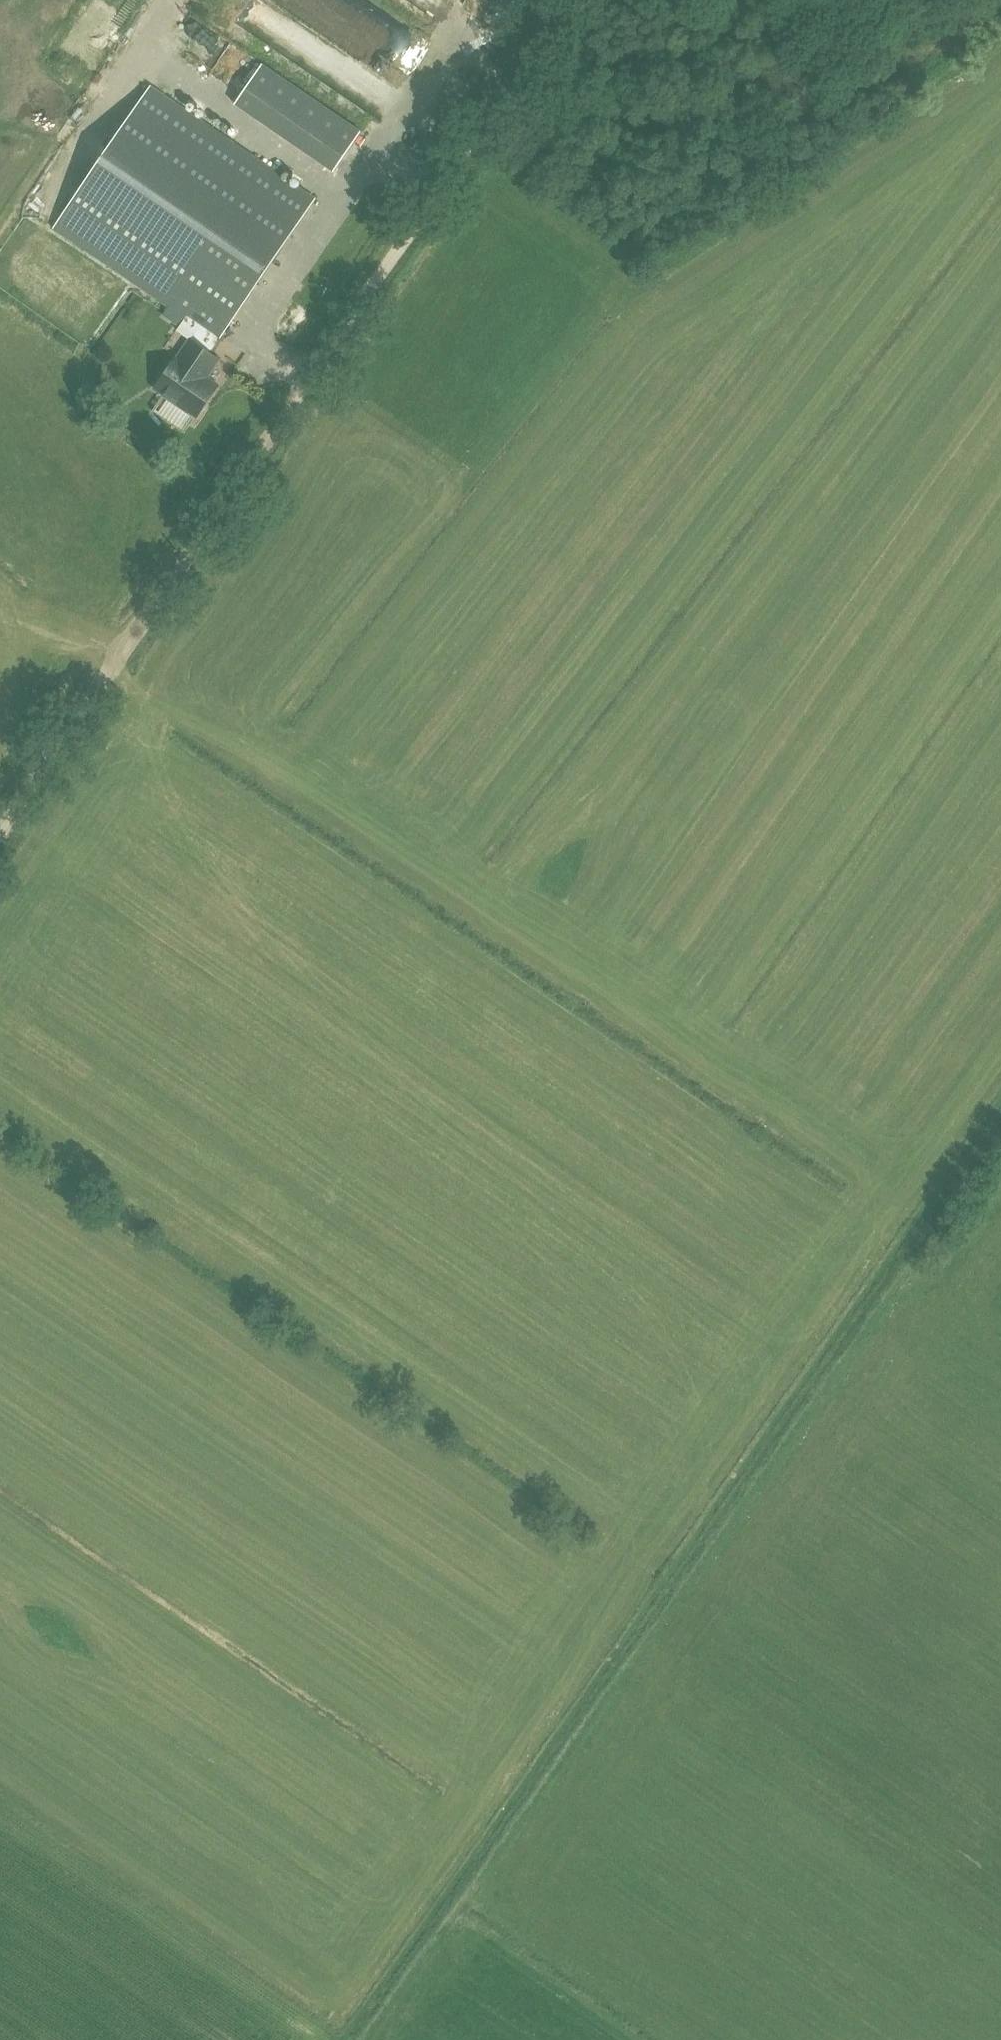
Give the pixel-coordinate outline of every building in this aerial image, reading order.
[(243,20),(257,10),(250,0),(229,0),(243,20)] [(397,22),(374,43),(384,53),(406,32),(397,22)] [(183,45),(198,58),(219,33),(210,25),(197,39),(192,35),(183,45)] [(365,121),(263,65),(258,74),(229,59),(212,89),(343,161),(365,121)] [(56,224),(221,337),(314,201),(149,88),(56,224)] [(206,377),(219,359),(190,339),(177,358),(157,388),(198,415),(218,386),(206,377)]
